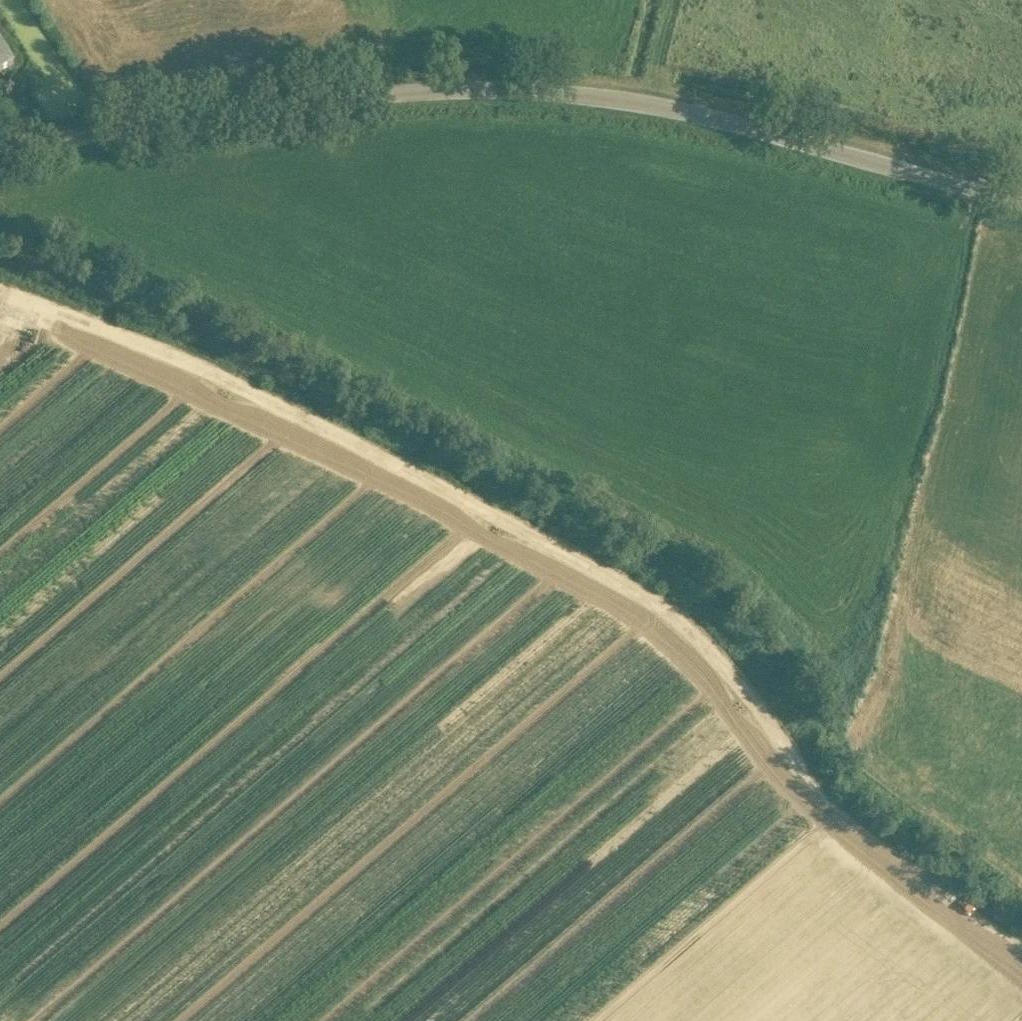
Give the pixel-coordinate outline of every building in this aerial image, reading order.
[(14,65),(0,43),(0,74),(14,65)]
